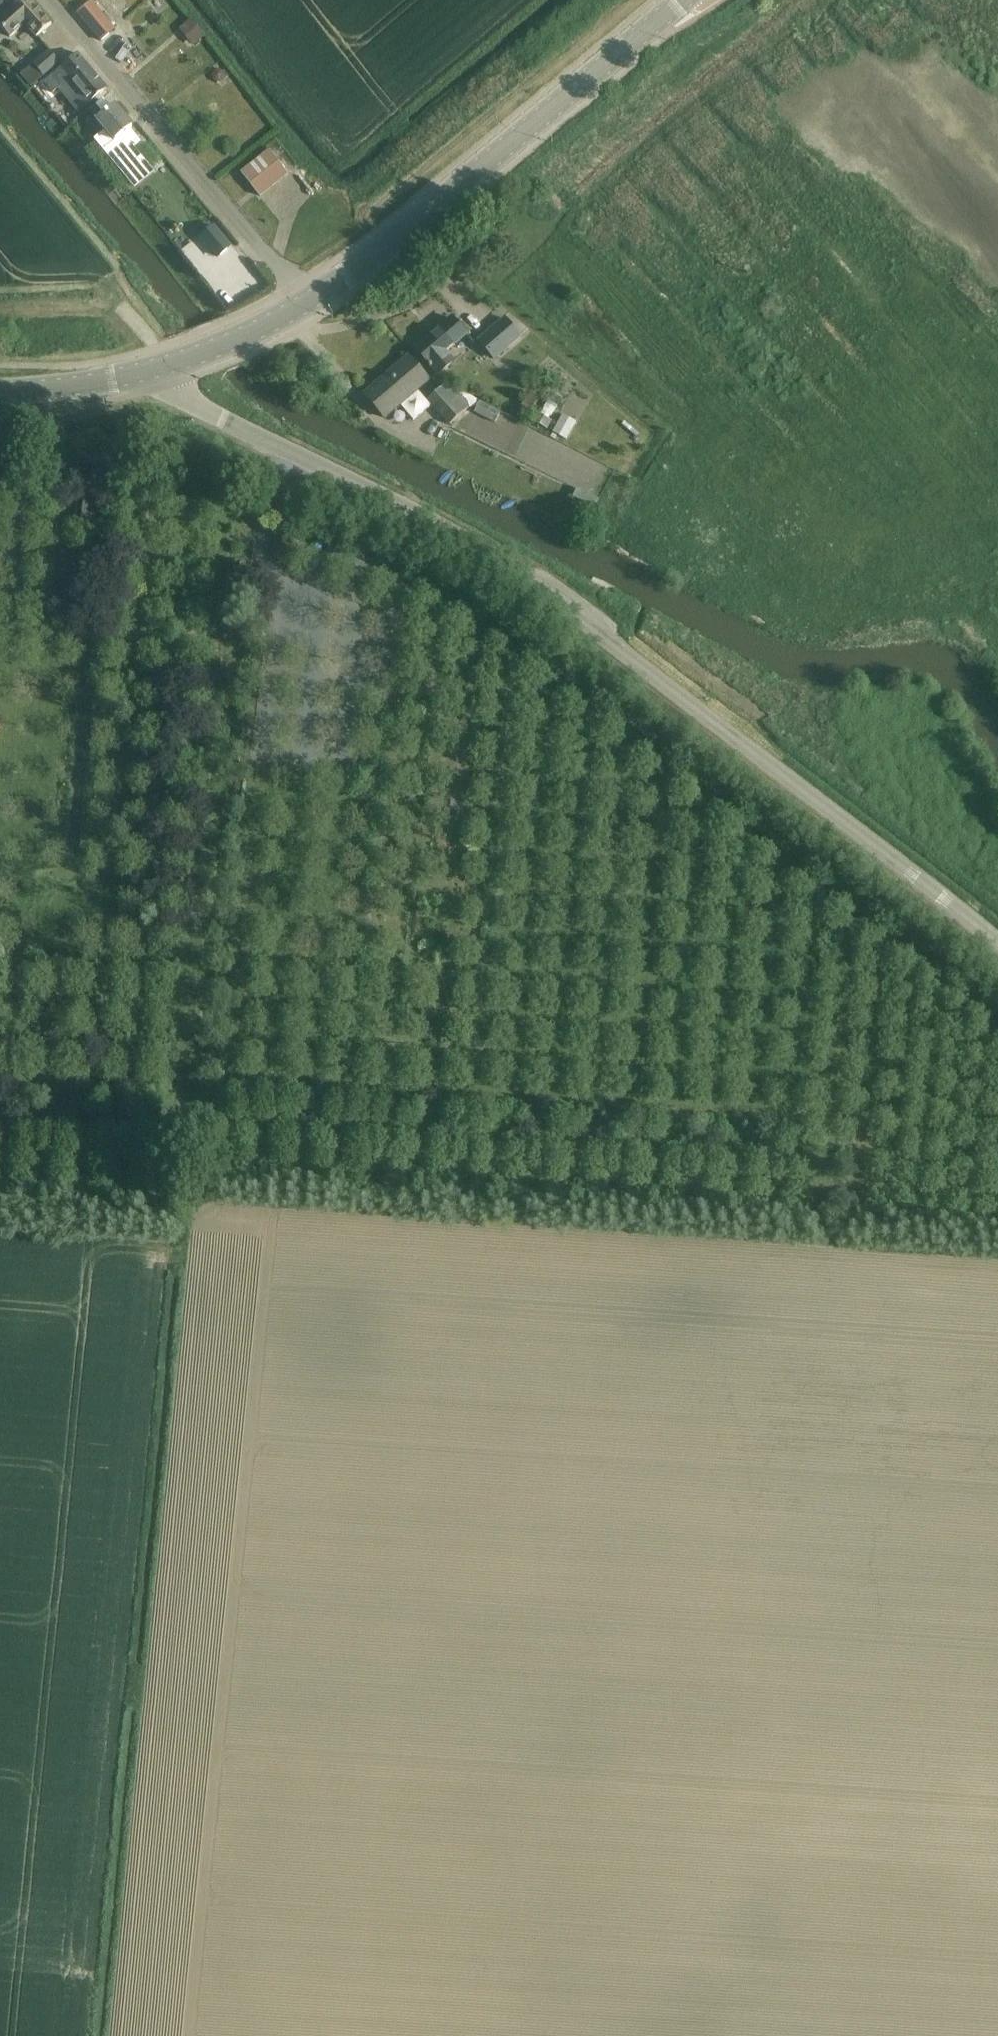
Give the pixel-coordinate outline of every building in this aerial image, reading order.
[(10,38),(25,24),(37,38),(52,25),(30,0),(24,0),(9,13),(8,11),(0,18),(0,27),(10,38)] [(8,11),(9,13),(24,0),(0,0),(5,5),(10,10),(8,11)] [(92,1),(78,13),(101,41),(115,28),(92,1)] [(193,33),(177,41),(187,59),(202,51),(193,33)] [(49,51),(32,66),(42,77),(59,63),(49,51)] [(106,89),(78,55),(61,69),(69,78),(59,86),(80,111),(106,89)] [(214,73),(212,76),(213,79),(215,82),(218,83),(221,83),(224,81),(225,78),(225,74),(223,72),(219,70),(216,71),(214,73)] [(45,79),(35,87),(43,96),(48,92),(49,84),(45,79)] [(104,100),(96,107),(103,115),(110,109),(104,100)] [(106,132),(96,140),(104,150),(109,146),(119,158),(114,162),(127,178),(146,163),(134,148),(140,143),(130,129),(133,126),(115,105),(110,109),(103,115),(96,120),(106,132)] [(241,173),(260,197),(288,175),(269,151),(241,173)] [(213,227),(201,237),(219,258),(231,247),(213,227)] [(175,257),(192,242),(182,232),(166,247),(175,257)] [(205,266),(190,280),(197,288),(212,274),(205,266)] [(416,350),(429,365),(438,376),(454,363),(445,353),(466,335),(452,319),(416,350)] [(494,359),(520,337),(505,319),(479,341),(494,359)] [(385,419),(400,406),(429,381),(408,356),(384,377),(385,379),(366,396),(385,419)] [(450,425),(465,412),(469,407),(455,391),(447,383),(427,400),(450,425)] [(457,389),(455,391),(469,407),(476,401),(457,389)] [(474,413),(495,423),(501,412),(480,402),(474,413)] [(416,404),(398,419),(412,435),(430,419),(416,404)] [(562,415),(553,433),(567,440),(576,422),(562,415)] [(598,500),(577,489),(573,497),(594,508),(598,500)]
